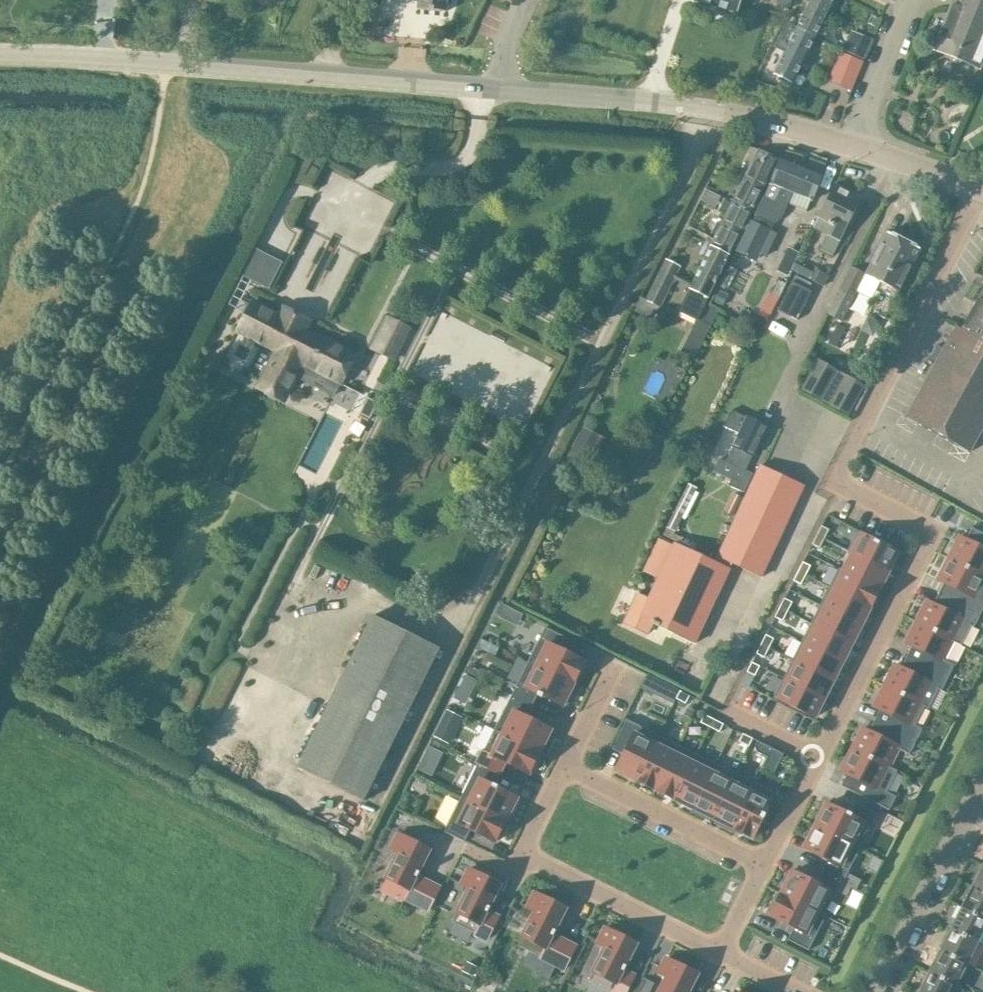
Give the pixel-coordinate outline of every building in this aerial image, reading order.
[(418,9),(446,12),(447,0),(418,0),(418,9)] [(737,13),(742,0),(698,0),(737,13)] [(809,5),(827,14),(834,0),(811,0),(809,5)] [(936,49),(980,67),(982,58),(982,0),(956,0),(936,49)] [(809,5),(798,27),(816,36),(827,14),(809,5)] [(798,27),(787,49),(805,58),(816,36),(798,27)] [(851,35),(845,51),(863,58),(869,42),(851,35)] [(787,49),(785,54),(772,47),(764,63),(777,69),(776,72),(794,81),(805,58),(787,49)] [(840,52),(829,80),(851,90),(863,62),(840,52)] [(758,151),(744,179),(763,188),(776,161),(758,151)] [(771,185),(750,224),(769,233),(772,224),(779,219),(783,215),(785,210),(792,194),(791,194),(802,167),(781,159),(771,185)] [(823,176),(802,167),(791,194),(792,194),(812,203),(823,176)] [(744,179),(733,201),(752,210),(763,188),(744,179)] [(834,186),(813,229),(827,236),(820,251),(832,258),(861,200),(834,186)] [(733,201),(722,224),(740,233),(752,210),(733,201)] [(722,224),(711,246),(729,255),(740,233),(722,224)] [(739,245),(737,250),(756,259),(758,255),(759,252),(765,254),(775,236),(769,233),(750,224),(739,245)] [(886,235),(865,274),(850,267),(825,314),(842,323),(858,292),(874,300),(868,313),(882,320),(918,251),(886,235)] [(707,299),(729,255),(711,246),(710,248),(706,246),(701,256),(705,258),(678,313),(696,321),(707,299)] [(670,264),(665,273),(675,277),(679,268),(670,264)] [(817,269),(811,279),(823,285),(828,275),(817,269)] [(665,273),(658,287),(667,292),(675,277),(665,273)] [(792,278),(778,308),(796,316),(810,287),(792,278)] [(658,287),(650,303),(659,308),(667,292),(658,287)] [(720,290),(714,301),(723,305),(729,294),(720,290)] [(906,418),(969,453),(982,427),(982,292),(961,331),(955,328),(906,418)] [(279,316),(252,302),(237,331),(277,351),(263,378),(287,390),(301,364),(339,383),(354,355),(304,329),(309,320),(284,308),(279,316)] [(413,328),(386,314),(369,348),(384,356),(395,362),(413,328)] [(818,364),(804,390),(848,414),(862,388),(818,364)] [(726,461),(720,475),(731,480),(731,481),(729,485),(744,493),(753,475),(745,471),(748,465),(767,428),(765,427),(768,422),(757,417),(755,422),(733,411),(725,427),(739,434),(726,461)] [(583,427),(569,456),(585,464),(591,451),(597,454),(605,438),(583,427)] [(637,593),(622,623),(648,635),(653,624),(655,625),(693,644),(703,625),(732,565),(759,578),(765,567),(802,487),(761,466),(714,564),(674,544),(673,546),(659,539),(644,572),(658,578),(648,599),(637,593)] [(687,483),(662,536),(692,550),(695,544),(674,534),(682,518),(685,520),(698,493),(695,491),(697,488),(687,483)] [(732,493),(724,512),(733,516),(741,497),(732,493)] [(829,529),(823,526),(821,525),(816,535),(824,539),(829,529)] [(949,558),(982,575),(982,533),(972,528),(966,539),(960,536),(949,558)] [(857,532),(848,551),(888,571),(898,552),(857,532)] [(819,548),(824,539),(816,535),(811,544),(813,545),(819,548)] [(839,568),(838,569),(879,589),(888,571),(848,551),(847,552),(850,553),(842,570),(839,568)] [(938,579),(944,583),(938,593),(980,614),(982,608),(982,575),(949,558),(938,579)] [(810,566),(804,563),(802,562),(798,571),(806,575),(810,566)] [(838,569),(829,587),(870,608),(879,589),(838,569)] [(801,585),(806,575),(798,571),(793,581),(795,582),(801,585)] [(829,587),(820,605),(860,626),(870,608),(829,587)] [(927,601),(916,622),(961,644),(970,625),(973,627),(980,614),(938,593),(933,604),(927,601)] [(792,602),(786,599),(784,598),(779,608),(787,612),(792,602)] [(500,603),(495,615),(503,619),(509,607),(500,603)] [(820,605),(811,624),(851,644),(860,626),(820,605)] [(782,621),(787,612),(779,608),(774,617),(776,618),(782,621)] [(297,767),(343,791),(363,801),(439,648),(373,615),(297,767)] [(916,622),(906,643),(912,646),(906,657),(948,678),(954,665),(943,659),(952,641),(960,645),(961,644),(916,622)] [(811,624),(802,642),(845,664),(845,663),(842,662),(851,644),(811,624)] [(545,627),(528,661),(573,683),(584,661),(560,649),(566,637),(545,627)] [(773,639),(767,635),(766,635),(761,644),(769,648),(773,639)] [(802,642),(792,660),(833,680),(837,672),(840,674),(845,664),(802,642)] [(764,657),(769,648),(761,644),(756,653),(758,654),(764,657)] [(895,664),(884,685),(929,708),(938,689),(941,690),(948,678),(906,657),(901,667),(895,664)] [(792,660),(783,678),(823,699),(833,680),(792,660)] [(528,661),(511,695),(532,706),(537,695),(542,697),(542,696),(562,706),(563,703),(566,705),(572,694),(568,693),(573,683),(528,661)] [(752,662),(747,672),(755,676),(759,666),(752,662)] [(465,675),(461,684),(473,690),(477,681),(465,675)] [(783,678),(773,697),(814,718),(823,699),(783,678)] [(668,684),(661,697),(673,704),(676,699),(680,691),(668,684)] [(884,685),(873,706),(879,710),(874,720),(915,741),(922,728),(915,725),(924,707),(928,709),(929,708),(884,685)] [(689,696),(680,691),(676,699),(685,703),(689,696)] [(511,695),(494,729),(539,751),(550,729),(526,717),(532,706),(511,695)] [(710,727),(714,719),(704,714),(704,716),(700,722),(710,727)] [(627,719),(612,749),(622,754),(623,754),(615,770),(635,780),(636,780),(658,735),(652,732),(640,726),(634,723),(627,719)] [(719,732),(722,726),(723,724),(714,719),(710,727),(719,732)] [(863,728),(852,749),(896,772),(897,771),(888,766),(898,748),(909,754),(915,741),(874,720),(869,731),(863,728)] [(437,727),(432,735),(449,744),(453,735),(437,727)] [(494,729),(477,763),(498,774),(504,762),(528,774),(539,751),(494,729)] [(743,734),(739,742),(748,746),(752,739),(743,734)] [(658,735),(636,780),(655,789),(677,744),(658,735)] [(757,741),(755,747),(756,751),(767,757),(772,748),(757,741)] [(677,744),(655,789),(674,799),(696,754),(677,744)] [(429,746),(423,758),(437,765),(443,753),(429,746)] [(767,757),(761,769),(773,775),(783,754),(772,748),(767,757)] [(852,749),(841,771),(847,774),(841,786),(889,810),(896,796),(886,792),(896,772),(852,749)] [(696,754),(674,799),(693,808),(691,811),(692,812),(716,764),(696,754)] [(477,763),(461,797),(505,820),(517,797),(497,787),(498,786),(493,784),(498,774),(477,763)] [(716,764),(692,812),(703,817),(704,814),(713,818),(735,773),(716,764)] [(735,773),(713,818),(722,822),(720,825),(731,831),(755,783),(735,773)] [(755,783),(731,831),(733,828),(753,838),(762,819),(763,819),(765,814),(764,814),(775,793),(755,783)] [(461,797),(444,831),(464,842),(470,830),(494,842),(505,820),(461,797)] [(820,816),(815,825),(860,848),(877,814),(856,804),(851,814),(846,812),(846,813),(827,803),(825,806),(822,804),(817,815),(820,816)] [(815,825),(804,848),(828,860),(822,871),(843,882),(860,848),(815,825)] [(398,853),(386,878),(408,889),(407,891),(403,898),(428,910),(439,888),(418,877),(417,877),(419,872),(418,872),(429,849),(399,834),(398,833),(390,849),(391,849),(398,853)] [(972,885),(982,891),(982,864),(972,885)] [(469,888),(452,922),(487,939),(498,917),(487,912),(490,907),(489,907),(500,884),(469,868),(461,884),(469,888)] [(786,884),(781,893),(826,916),(826,915),(822,913),(832,893),(836,895),(843,882),(822,871),(816,883),(792,871),(791,873),(788,872),(782,882),(786,884)] [(961,907),(982,918),(982,891),(972,885),(961,907)] [(535,911),(518,945),(564,969),(575,946),(553,935),(555,931),(554,930),(566,907),(534,892),(526,907),(535,911)] [(781,893),(770,916),(794,928),(788,939),(808,950),(826,916),(781,893)] [(950,929),(978,943),(982,932),(982,918),(961,907),(950,929)] [(588,980),(611,991),(626,991),(634,976),(624,971),(626,966),(625,965),(636,943),(605,927),(597,942),(605,946),(588,980)] [(950,929),(940,949),(967,964),(978,943),(950,929)] [(940,949),(929,971),(956,985),(967,964),(940,949)] [(659,991),(688,991),(697,973),(666,957),(658,973),(666,977),(659,991)] [(918,991),(961,991),(963,989),(956,985),(929,971),(918,991)]
